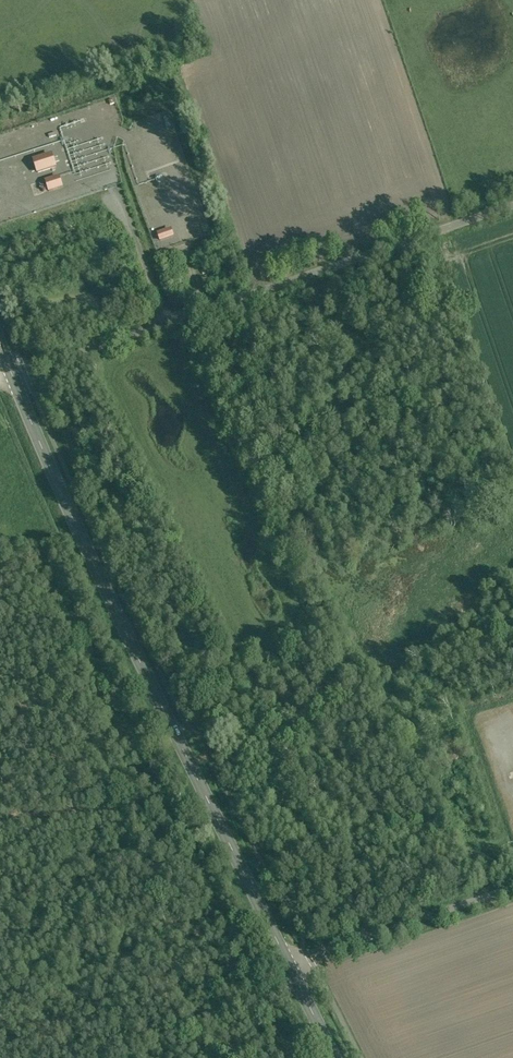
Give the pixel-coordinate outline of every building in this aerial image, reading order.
[(33,173),(54,168),(50,153),(29,158),(33,173)] [(41,180),(46,192),(61,186),(56,174),(41,180)] [(154,233),(158,242),(172,236),(169,227),(154,233)]
